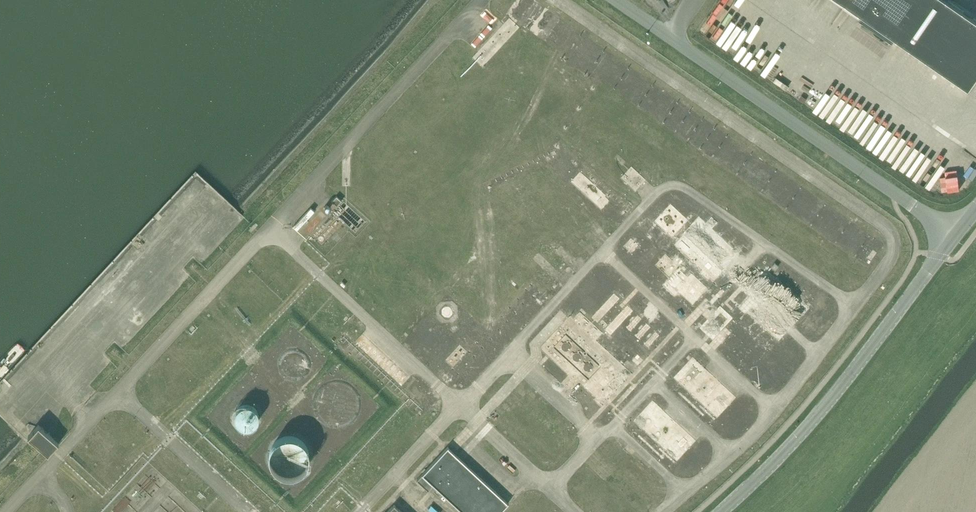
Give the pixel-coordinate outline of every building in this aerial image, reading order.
[(947,0),(840,0),(862,15),(860,18),(893,41),(895,38),(969,89),(975,80),(975,20),(947,0)] [(337,206),(342,200),(336,196),(332,201),(337,206)] [(725,268),(742,249),(702,211),(685,230),(725,268)] [(789,326),(810,302),(769,266),(754,282),(764,291),(757,298),(789,326)] [(727,339),(754,362),(778,335),(774,330),(763,321),(758,325),(756,322),(751,326),(743,319),(742,321),(738,316),(742,312),(740,310),(745,306),(744,304),(730,292),(728,295),(729,297),(724,303),(722,304),(704,324),(709,332),(715,337),(723,328),(729,324),(735,330),(727,339)] [(234,418),(235,420),(235,422),(236,424),(238,425),(239,426),(241,428),(242,428),(244,429),(246,429),(248,429),(250,428),(252,428),(254,427),(255,425),(256,424),(257,422),(258,420),(259,418),(259,416),(258,414),(258,413),(257,411),(256,409),(255,408),(253,407),(251,406),(249,405),(247,405),(246,405),(244,405),(242,406),(240,406),(238,408),(237,409),(236,411),(235,412),(234,414),(234,416),(234,418)] [(48,455),(59,443),(52,437),(39,424),(28,436),(34,441),(48,455)] [(269,458),(269,461),(270,463),(271,465),(272,468),(273,469),(275,471),(277,473),(279,474),(281,475),(284,476),(286,477),(288,477),(291,477),(293,476),(296,476),(298,475),(300,474),(302,472),(304,471),(305,469),(307,467),(308,465),(309,462),(309,460),(310,458),(310,455),(310,453),(309,450),(308,448),(307,446),(306,444),(304,442),(302,440),(300,439),(298,438),(296,437),(294,436),(291,436),(289,436),(286,436),(284,436),(282,437),(279,438),(277,439),(275,441),(274,443),(272,445),(271,447),(270,449),(269,451),(269,454),(269,456),(269,458)] [(449,444),(424,471),(469,511),(499,511),(510,500),(449,444)] [(142,502),(128,493),(116,511),(136,511),(142,502)]
